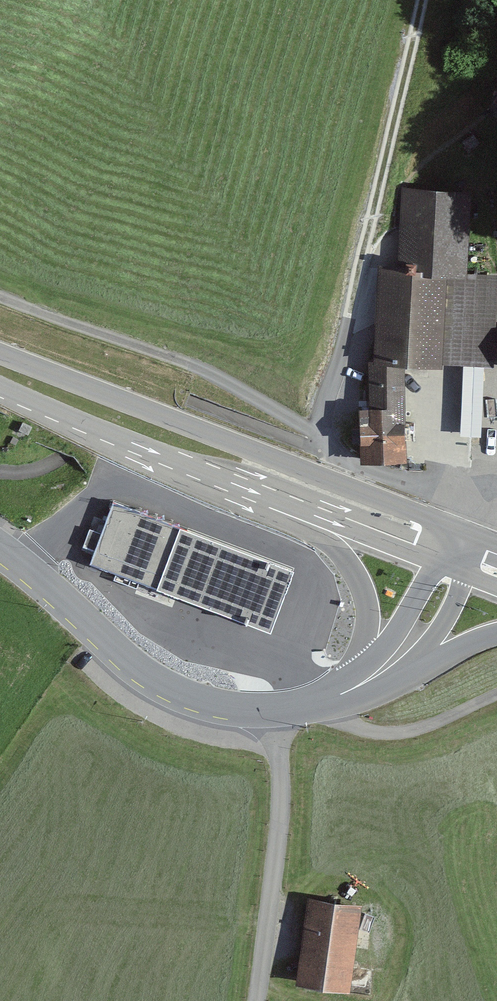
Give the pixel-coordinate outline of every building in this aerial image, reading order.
[(401,190),(397,267),(377,266),(370,409),(364,408),(361,461),(403,463),(408,365),(495,370),(496,340),(496,275),(469,274),(474,193),(401,190)] [(188,531),(113,502),(90,561),(165,590),(188,531)] [(366,907),(309,900),(298,986),(356,993),(366,907)]
